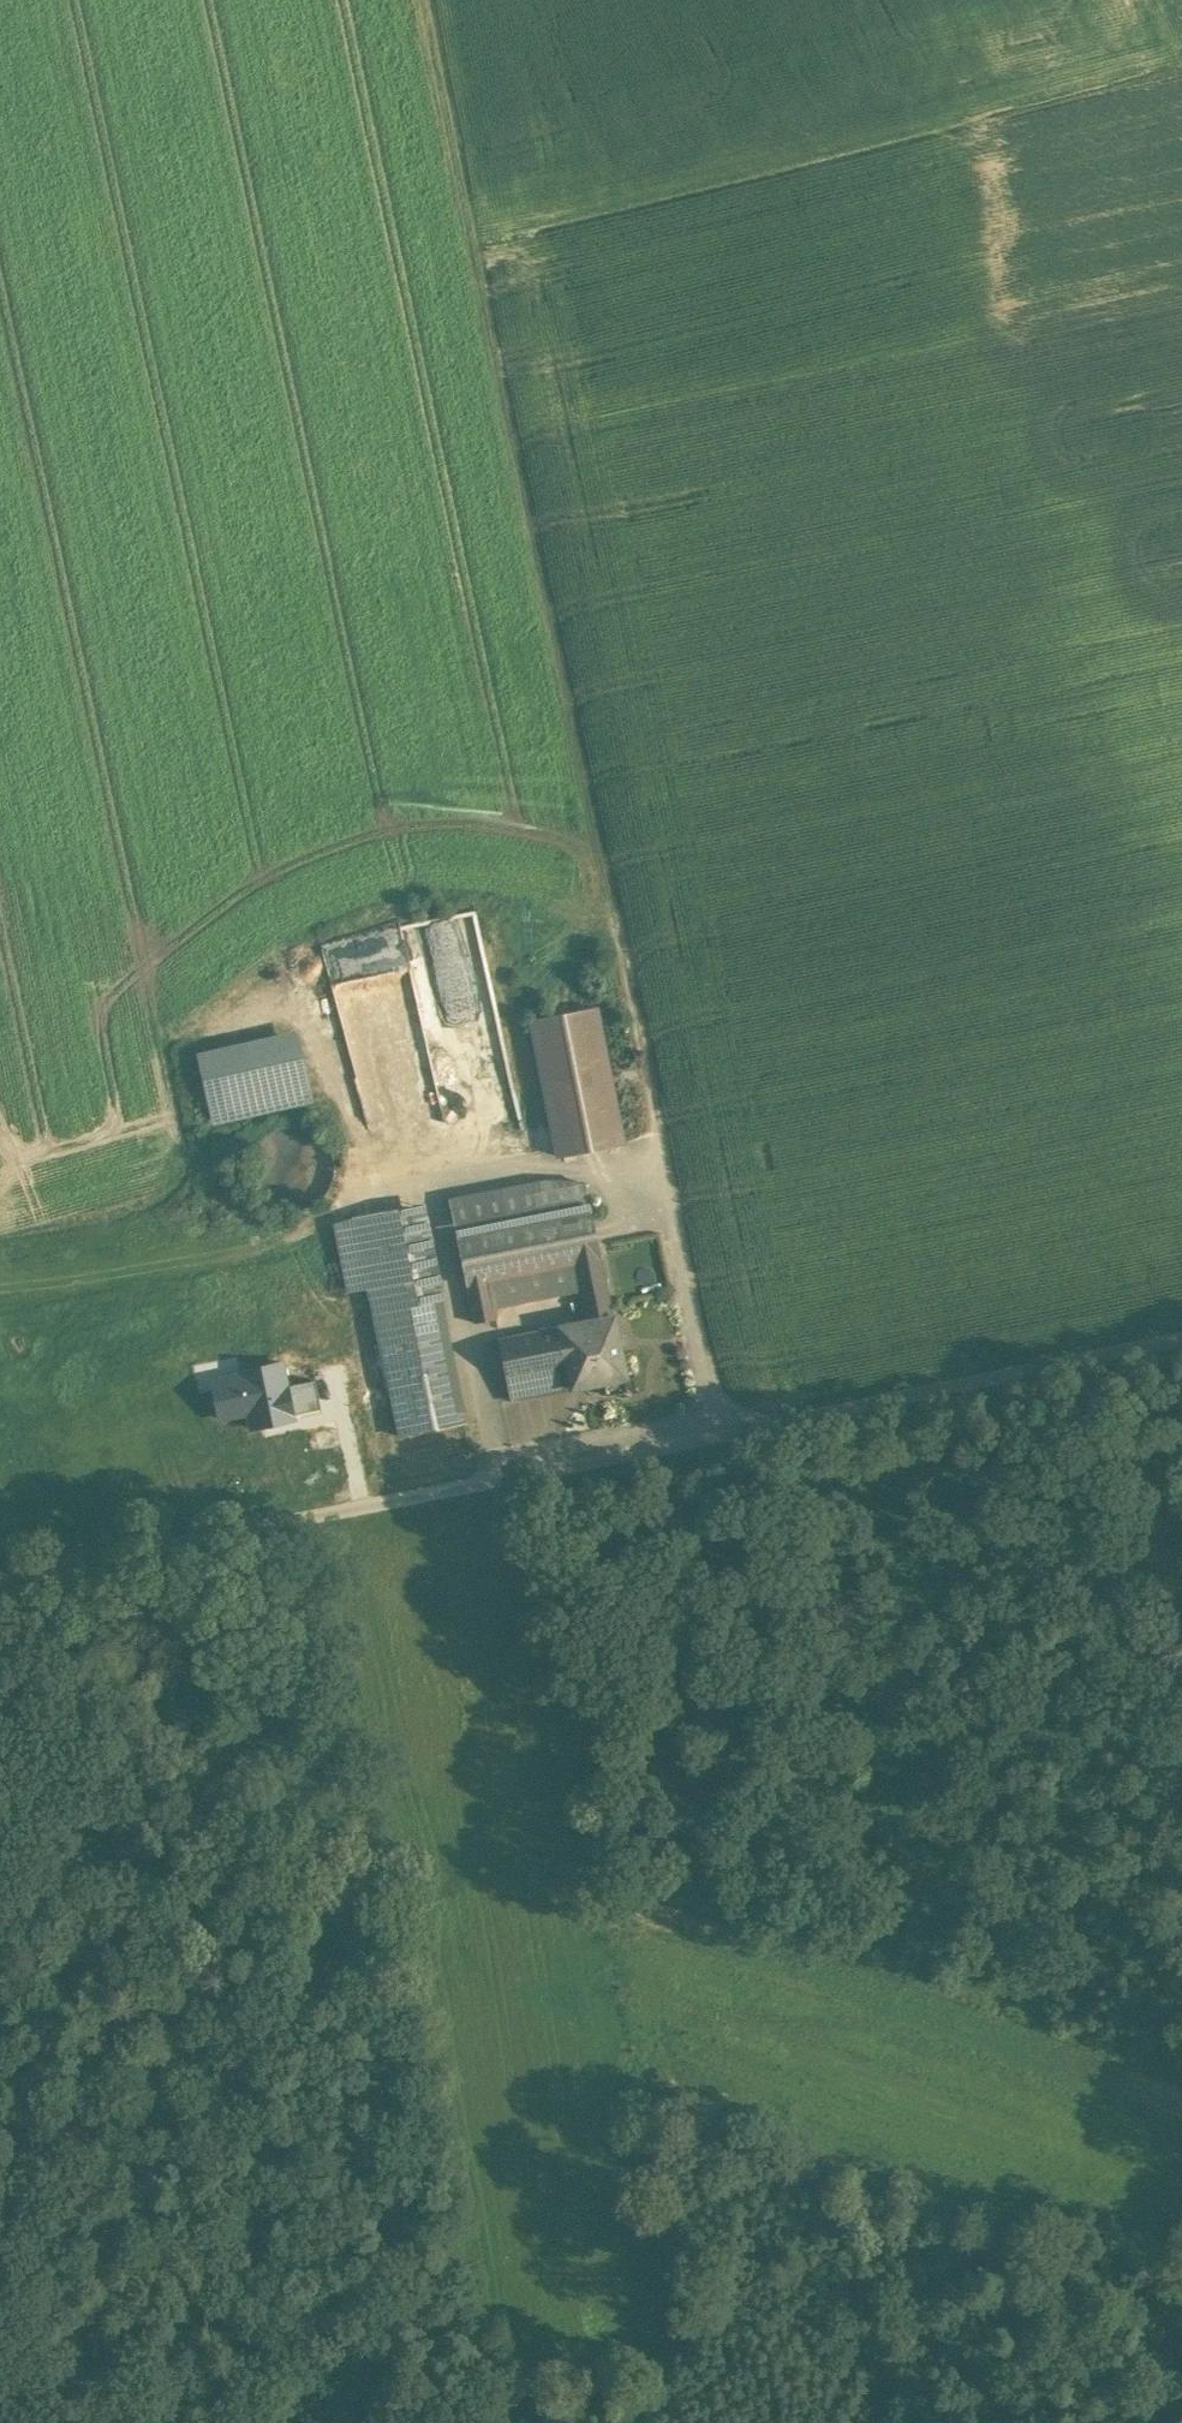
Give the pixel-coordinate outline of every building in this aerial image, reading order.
[(597,1007),(530,1020),(557,1155),(624,1142),(597,1007)] [(200,1054),(214,1120),(310,1099),(296,1034),(200,1054)] [(545,1179),(449,1198),(456,1235),(591,1209),(586,1183),(585,1183),(585,1182),(584,1182),(545,1179)] [(600,1200),(600,1198),(600,1196),(599,1195),(597,1193),(595,1193),(593,1194),(591,1195),(590,1196),(590,1199),(590,1201),(591,1202),(593,1203),(595,1204),(597,1203),(599,1202),(600,1200)] [(422,1203),(355,1216),(400,1435),(467,1422),(422,1203)] [(591,1209),(456,1235),(466,1283),(488,1279),(575,1262),(601,1256),(591,1209)] [(601,1256),(575,1262),(586,1320),(612,1315),(601,1256)] [(488,1279),(466,1283),(474,1321),(496,1317),(488,1279)] [(586,1320),(559,1325),(559,1326),(572,1386),(572,1387),(626,1377),(613,1315),(612,1315),(586,1320)] [(559,1326),(498,1339),(507,1382),(496,1384),(499,1401),(572,1386),(559,1326)] [(282,1352),(199,1367),(209,1422),(243,1416),(246,1428),(294,1420),(282,1352)]
